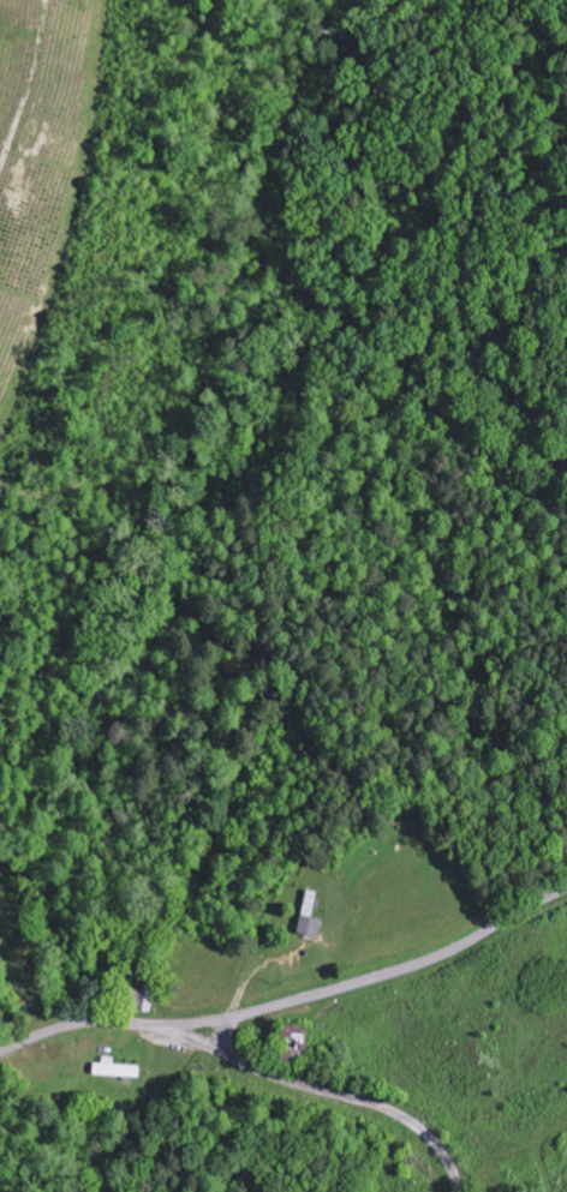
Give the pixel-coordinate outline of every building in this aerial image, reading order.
[(319,893),(308,891),(301,935),(321,938),(324,920),(315,918),(319,893)] [(96,1060),(96,1077),(141,1079),(142,1067),(116,1066),(116,1061),(96,1060)]
